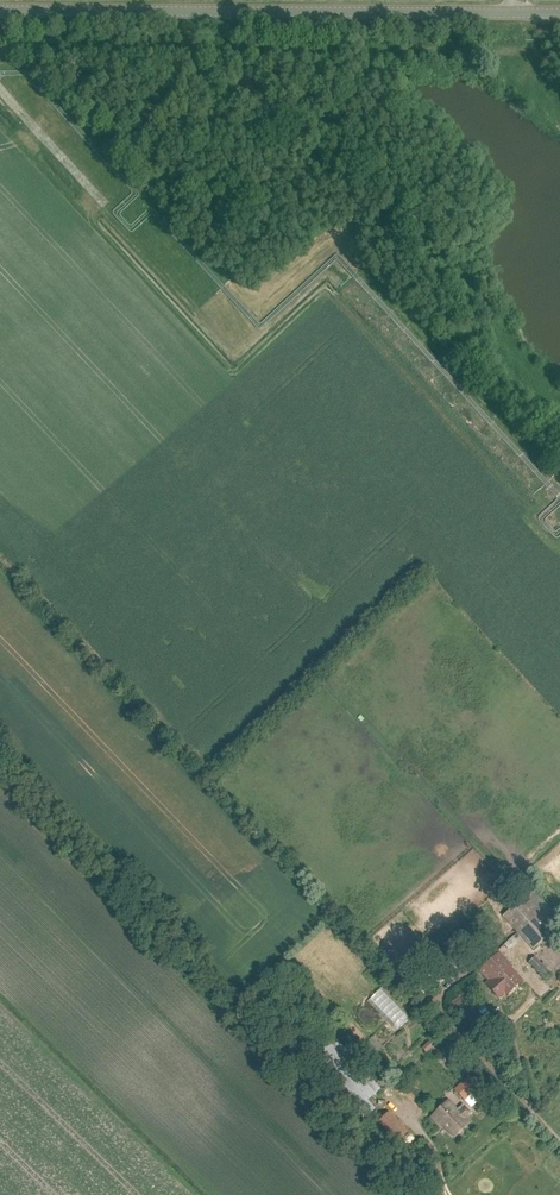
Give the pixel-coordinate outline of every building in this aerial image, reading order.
[(533,949),(555,930),(524,896),(503,916),(533,949)] [(508,995),(523,981),(509,966),(510,965),(499,953),(480,971),(489,981),(487,982),(489,984),(487,986),(499,998),(505,992),(508,995)] [(546,969),(535,957),(529,962),(545,981),(551,975),(551,974),(552,972),(548,967),(546,969)] [(431,978),(439,986),(452,974),(444,966),(431,978)] [(364,1119),(376,1110),(367,1101),(381,1089),(336,1038),(311,1060),(364,1119)] [(421,1049),(426,1053),(432,1047),(427,1043),(421,1049)] [(461,1085),(456,1091),(463,1099),(469,1094),(476,1087),(468,1079),(461,1085)] [(459,1111),(448,1100),(431,1117),(440,1127),(443,1125),(455,1137),(470,1123),(464,1117),(469,1112),(464,1106),(459,1111)] [(391,1123),(383,1114),(377,1120),(386,1128),(398,1141),(408,1132),(395,1119),(391,1123)]
